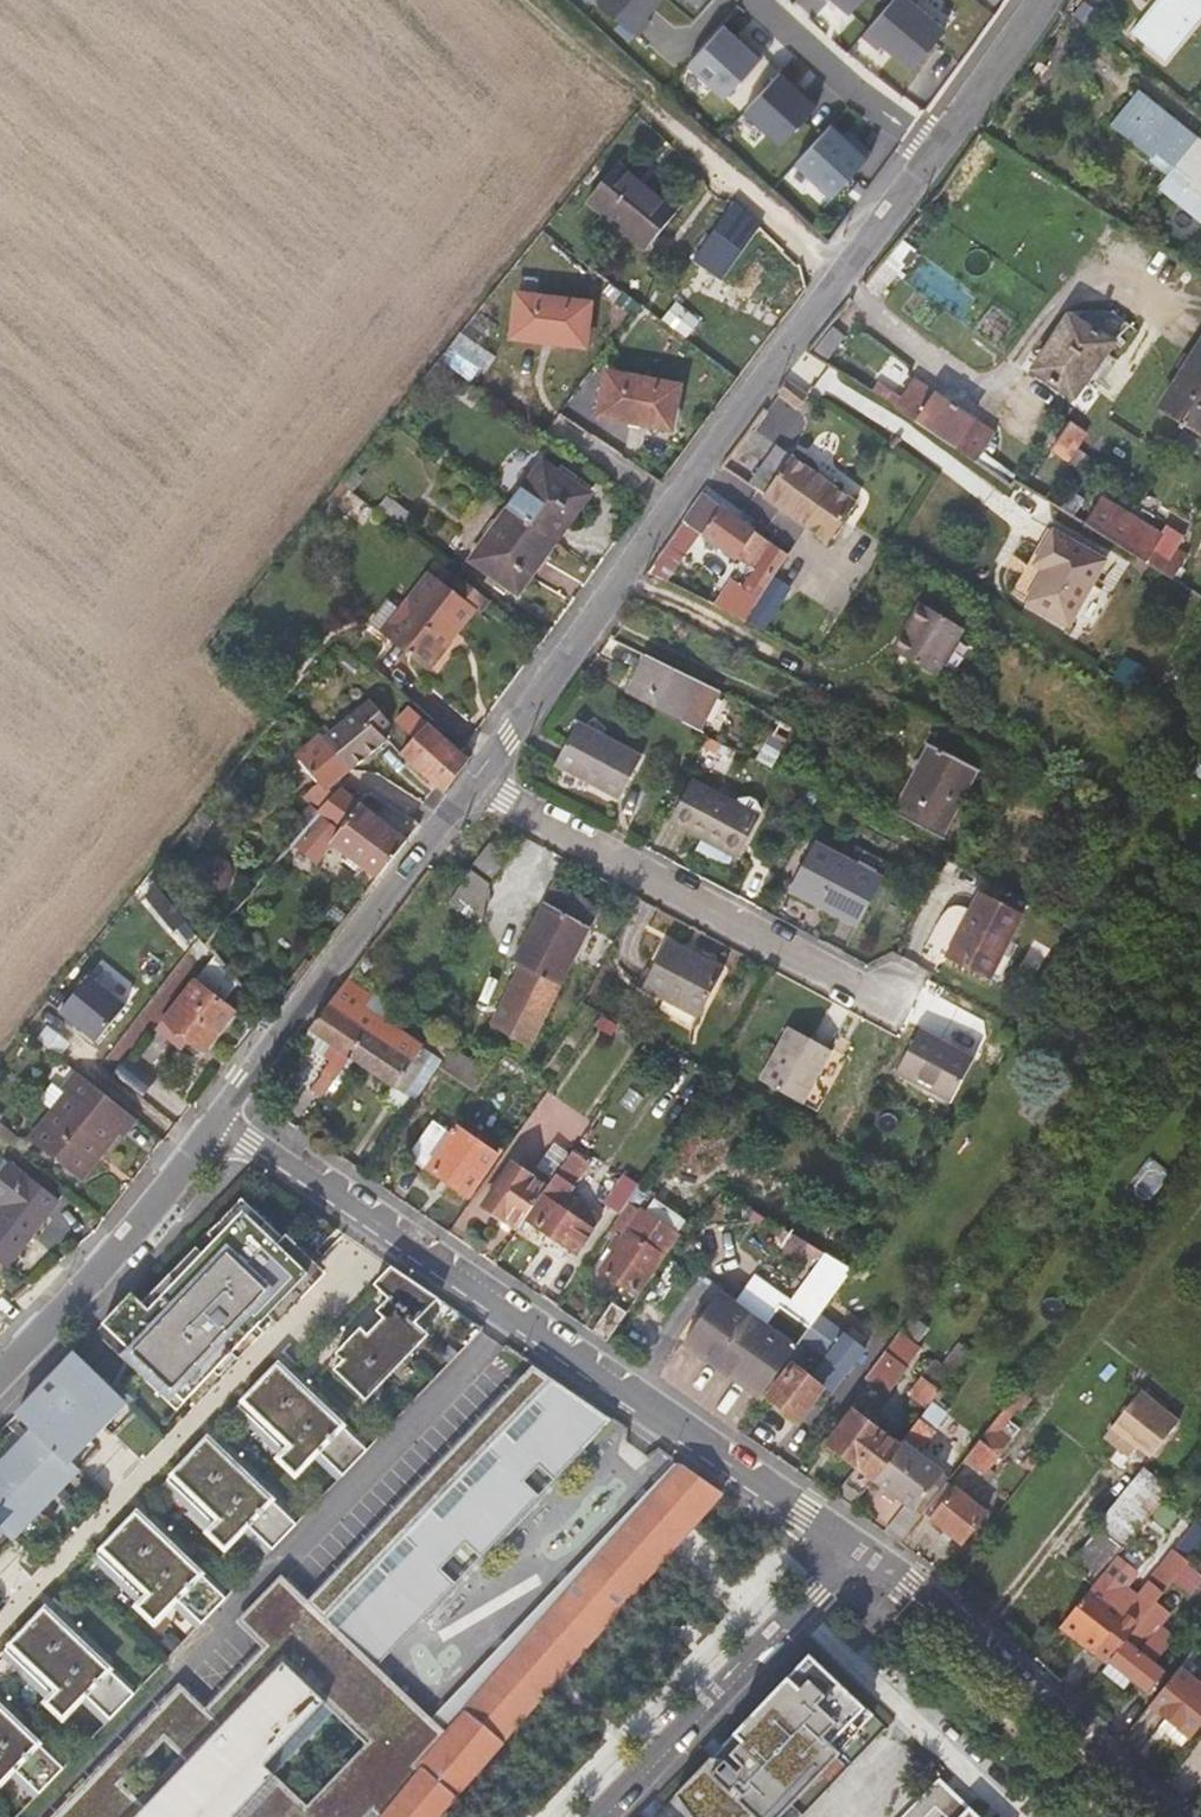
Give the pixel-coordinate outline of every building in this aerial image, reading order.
[(611,5),(656,40),(667,25),(661,20),(677,0),(615,0),(611,5)] [(869,0),(852,0),(862,8),(869,0)] [(932,0),(900,0),(876,30),(893,44),(897,38),(926,62),(958,21),(932,0)] [(1200,19),(1200,0),(1159,0),(1136,29),(1170,57),(1200,19)] [(697,71),(734,103),(771,60),(757,48),(753,52),(730,33),(697,71)] [(759,110),(796,142),(833,100),(819,88),(816,90),(806,81),(794,71),(759,110)] [(816,90),(819,88),(808,79),(806,81),(816,90)] [(1113,125),(1173,173),(1200,140),(1140,92),(1113,125)] [(802,172),(839,204),(878,160),(864,148),(859,153),(849,145),(836,133),(802,172)] [(859,153),(864,148),(854,139),(849,145),(859,153)] [(1200,140),(1173,173),(1200,195),(1200,141),(1200,140)] [(679,211),(623,160),(591,196),(648,246),(679,211)] [(1173,173),(1163,186),(1200,217),(1200,195),(1173,173)] [(768,307),(797,269),(800,264),(735,200),(675,283),(687,293),(702,274),(722,289),(729,279),(768,307)] [(937,230),(923,219),(897,250),(911,262),(937,230)] [(885,295),(911,262),(897,250),(871,283),(885,295)] [(521,296),(513,339),(581,351),(591,309),(521,296)] [(1083,310),(1088,301),(1080,299),(1041,356),(1085,385),(1120,334),(1083,310)] [(679,307),(667,320),(703,350),(715,338),(679,307)] [(837,330),(818,353),(829,362),(847,338),(837,330)] [(1200,358),(1194,355),(1185,369),(1190,372),(1165,407),(1188,423),(1186,426),(1195,433),(1198,429),(1200,431),(1200,356),(1200,358)] [(915,377),(896,408),(980,460),(985,451),(999,428),(915,377)] [(676,437),(685,394),(612,380),(604,423),(676,437)] [(1080,418),(1060,446),(1074,455),(1095,427),(1080,418)] [(1017,471),(985,451),(980,460),(1019,484),(1023,480),(1025,476),(1017,471)] [(364,469),(356,463),(342,481),(351,488),(364,469)] [(853,513),(786,466),(764,495),(807,525),(831,542),(853,513)] [(546,468),(511,516),(557,552),(593,503),(546,468)] [(391,491),(377,508),(395,523),(409,506),(391,491)] [(774,543),(768,539),(704,494),(656,561),(650,570),(664,577),(695,532),(748,569),(755,574),(747,587),(743,585),(728,609),(748,620),(779,571),(790,554),(774,543)] [(1153,525),(1108,494),(1089,520),(1162,569),(1179,544),(1169,537),(1176,527),(1159,516),(1153,525)] [(522,599),(557,552),(511,516),(475,565),(522,599)] [(1015,595),(1021,598),(1058,534),(1052,531),(1015,595)] [(1108,562),(1058,534),(1021,598),(1071,626),(1108,562)] [(436,576),(406,612),(414,618),(394,640),(432,672),(440,663),(412,641),(418,630),(412,626),(427,607),(434,611),(448,592),(437,584),(440,579),(436,576)] [(485,616),(494,602),(465,579),(455,591),(440,579),(437,584),(448,592),(434,611),(427,607),(412,626),(418,630),(412,641),(440,663),(432,672),(433,673),(458,642),(454,639),(478,609),(485,616)] [(914,594),(886,642),(928,668),(957,620),(914,594)] [(387,634),(394,640),(414,618),(406,612),(387,634)] [(707,712),(718,692),(652,658),(630,697),(682,724),(697,732),(707,712)] [(406,756),(450,795),(476,761),(433,722),(411,703),(395,724),(417,742),(406,756)] [(356,707),(326,738),(355,768),(358,766),(386,737),(356,707)] [(579,727),(557,768),(622,801),(643,760),(579,727)] [(305,809),(324,822),(328,825),(342,835),(363,810),(334,789),(355,768),(326,738),(320,732),(318,730),(297,752),(326,782),(305,809)] [(976,767),(930,744),(895,813),(941,836),(976,767)] [(670,826),(734,858),(755,817),(758,811),(753,803),(746,799),(737,801),(734,806),(692,784),(670,826)] [(412,847),(363,810),(342,835),(328,825),(324,822),(301,848),(322,867),(331,854),(379,889),(395,868),(412,847)] [(494,874),(511,855),(497,842),(479,862),(494,874)] [(787,891),(853,926),(877,882),(810,848),(787,891)] [(558,889),(548,907),(545,905),(510,974),(519,979),(494,1026),(531,1047),(601,911),(558,889)] [(976,896),(945,957),(990,980),(1021,917),(976,896)] [(178,937),(189,930),(185,925),(180,918),(169,925),(178,937)] [(640,988),(695,1017),(719,972),(665,943),(640,988)] [(61,1016),(98,1045),(127,1008),(90,979),(61,1016)] [(189,987),(151,1036),(169,1051),(179,1040),(196,1055),(227,1017),(189,987)] [(380,1015),(350,994),(343,990),(332,1005),(369,1032),(380,1015)] [(313,1092),(324,1099),(351,1058),(369,1032),(332,1005),(312,1031),(333,1046),(325,1057),(330,1061),(322,1073),(324,1075),(313,1092)] [(394,1088),(423,1046),(380,1015),(369,1032),(351,1058),(394,1088)] [(758,1083),(799,1106),(829,1052),(787,1029),(758,1083)] [(894,1073),(948,1103),(971,1059),(916,1030),(894,1073)] [(304,1041),(325,1057),(333,1046),(312,1031),(304,1041)] [(443,1059),(423,1046),(394,1088),(415,1104),(438,1066),(443,1059)] [(471,1086),(483,1070),(456,1050),(444,1066),(471,1086)] [(841,1058),(829,1052),(799,1106),(811,1113),(841,1058)] [(123,1138),(137,1121),(78,1076),(63,1096),(53,1089),(40,1104),(54,1115),(30,1146),(80,1185),(119,1136),(123,1138)] [(498,1155),(462,1131),(459,1129),(450,1141),(431,1170),(470,1197),(498,1155)] [(415,1159),(431,1170),(450,1141),(432,1130),(415,1159)] [(590,1166),(573,1155),(553,1184),(556,1187),(532,1222),(579,1255),(604,1219),(569,1195),(590,1166)] [(0,1218),(0,1266),(8,1273),(63,1203),(13,1164),(9,1168),(0,1161),(0,1198),(9,1206),(0,1218)] [(509,1218),(523,1227),(549,1189),(515,1166),(486,1208),(505,1222),(509,1218)] [(608,1205),(623,1215),(635,1198),(620,1187),(608,1205)] [(132,1293),(103,1323),(186,1401),(235,1352),(244,1343),(256,1330),(310,1274),(244,1211),(150,1309),(132,1293)] [(664,1256),(667,1258),(686,1231),(679,1226),(672,1235),(668,1234),(659,1247),(663,1250),(660,1254),(630,1233),(625,1240),(619,1236),(610,1249),(617,1254),(604,1272),(636,1294),(664,1256)] [(731,1300),(721,1314),(711,1327),(696,1349),(763,1398),(776,1380),(787,1364),(820,1319),(829,1306),(854,1271),(805,1240),(797,1251),(817,1264),(793,1300),(762,1278),(740,1308),(731,1300)] [(417,1282),(393,1265),(373,1286),(387,1300),(375,1312),(382,1318),(367,1334),(360,1328),(353,1335),(335,1354),(342,1360),(333,1370),(365,1401),(428,1335),(415,1323),(440,1297),(417,1282)] [(612,1305),(593,1334),(598,1336),(608,1344),(627,1315),(612,1305)] [(705,1322),(711,1327),(721,1314),(715,1308),(705,1322)] [(844,1337),(820,1319),(787,1364),(791,1367),(769,1398),(801,1422),(823,1390),(832,1397),(865,1351),(844,1337)] [(849,1330),(844,1337),(865,1351),(870,1345),(849,1330)] [(882,1398),(918,1352),(898,1336),(864,1384),(882,1398)] [(1,1525),(13,1537),(78,1469),(65,1457),(86,1435),(81,1430),(94,1416),(100,1421),(122,1397),(75,1352),(18,1413),(35,1430),(0,1466),(0,1526),(1,1525)] [(909,1395),(929,1411),(932,1406),(953,1378),(934,1364),(909,1395)] [(373,1809),(382,1816),(437,1816),(722,1492),(681,1465),(679,1467),(674,1464),(431,1717),(377,1667),(426,1614),(610,1421),(532,1367),(308,1599),(283,1572),(239,1616),(265,1644),(206,1707),(186,1689),(172,1704),(165,1697),(50,1816),(366,1816),(373,1809)] [(366,1451),(280,1368),(261,1388),(240,1410),(288,1456),(282,1462),(298,1478),(320,1456),(342,1477),(366,1451)] [(986,1474),(1013,1440),(1001,1432),(1019,1409),(1024,1413),(1034,1399),(1022,1389),(993,1427),(980,1443),(967,1460),(986,1474)] [(1109,1431),(1149,1463),(1174,1429),(1135,1399),(1109,1431)] [(919,1452),(946,1417),(932,1406),(929,1411),(905,1441),(919,1452)] [(858,1468),(835,1499),(852,1511),(875,1480),(899,1449),(877,1432),(886,1419),(872,1408),(862,1420),(854,1414),(830,1445),(858,1468)] [(94,1416),(81,1430),(86,1435),(93,1428),(100,1421),(94,1416)] [(296,1525),(209,1442),(191,1462),(170,1484),(218,1530),(211,1536),(228,1552),(250,1530),(272,1551),(296,1525)] [(912,1508),(890,1536),(902,1544),(921,1521),(927,1512),(950,1483),(950,1482),(902,1445),(875,1480),(912,1508)] [(1026,1464),(1036,1472),(1042,1462),(1033,1455),(1026,1464)] [(988,1514),(950,1483),(927,1512),(948,1529),(944,1535),(951,1541),(955,1535),(965,1543),(988,1514)] [(1068,1567),(1094,1587),(1107,1571),(1119,1556),(1152,1514),(1127,1493),(1068,1567)] [(225,1599),(139,1516),(119,1537),(99,1558),(147,1604),(141,1611),(157,1626),(179,1604),(201,1624),(225,1599)] [(1119,1556),(1107,1571),(1126,1586),(1138,1571),(1119,1556)] [(1200,1588),(1200,1570),(1190,1561),(1166,1591),(1153,1608),(1126,1641),(1109,1663),(1126,1677),(1123,1681),(1129,1686),(1132,1682),(1147,1694),(1165,1672),(1159,1667),(1163,1662),(1153,1653),(1163,1642),(1157,1637),(1180,1610),(1190,1602),(1200,1588)] [(1094,1587),(1063,1626),(1095,1653),(1113,1630),(1126,1641),(1153,1608),(1140,1597),(1126,1586),(1107,1571),(1094,1587)] [(1153,1581),(1140,1597),(1153,1608),(1166,1591),(1153,1581)] [(134,1694),(47,1612),(27,1633),(8,1654),(55,1700),(49,1706),(66,1722),(88,1699),(109,1720),(134,1694)] [(1113,1630),(1095,1653),(1109,1663),(1126,1641),(1113,1630)] [(810,1654),(722,1746),(730,1754),(725,1759),(711,1757),(675,1794),(692,1816),(738,1816),(746,1808),(751,1813),(755,1816),(776,1816),(782,1810),(776,1804),(781,1798),(787,1804),(874,1714),(810,1654)] [(1122,1694),(1129,1686),(1123,1681),(1126,1677),(1109,1663),(1099,1675),(1122,1694)] [(1180,1667),(1178,1670),(1151,1703),(1163,1714),(1161,1717),(1173,1727),(1177,1725),(1191,1736),(1200,1724),(1200,1666),(1191,1677),(1180,1667)] [(39,1795),(63,1769),(0,1708),(0,1791),(17,1773),(39,1795)] [(952,1789),(940,1777),(902,1816),(926,1816),(952,1789)] [(969,1806),(959,1816),(981,1816),(969,1806)]
